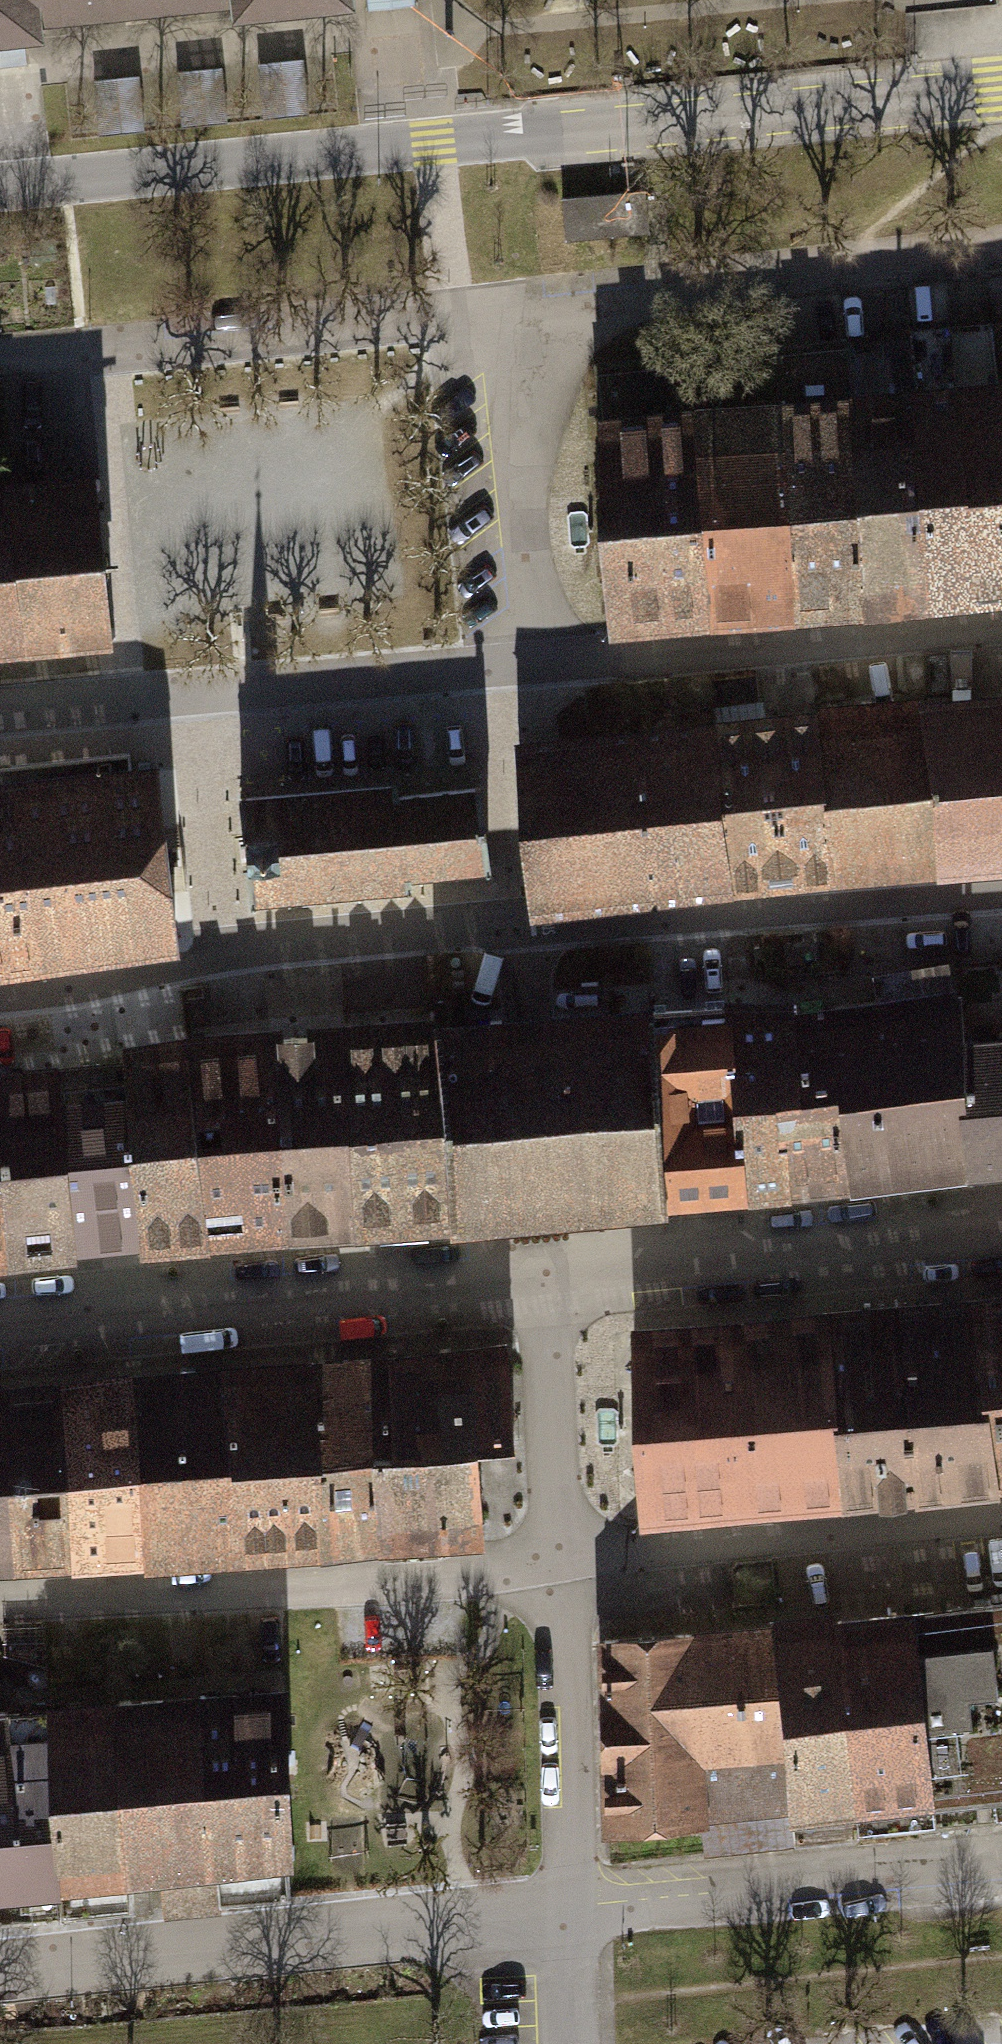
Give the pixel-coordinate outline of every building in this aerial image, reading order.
[(90,40),(88,20),(281,3),(283,24),(392,15),(391,0),(0,0),(0,48),(90,40)] [(650,190),(565,194),(568,238),(652,234),(650,190)] [(912,395),(928,616),(1001,607),(1001,392),(1001,387),(912,395)] [(912,395),(846,403),(866,619),(928,616),(912,395)] [(846,403),(779,409),(800,626),(866,619),(846,403)] [(779,409),(695,418),(713,633),(800,626),(779,409)] [(695,418),(596,425),(615,642),(713,633),(695,418)] [(126,473),(0,485),(0,665),(142,651),(126,473)] [(916,703),(935,876),(1001,873),(1001,699),(916,703)] [(916,703),(816,714),(834,887),(935,876),(916,703)] [(816,714),(713,724),(731,898),(834,887),(816,714)] [(713,724),(529,744),(547,917),(731,898),(713,724)] [(207,956),(183,772),(0,789),(0,982),(207,956)] [(424,785),(271,800),(282,914),(432,900),(430,881),(508,873),(501,796),(426,803),(424,785)] [(468,1016),(484,1233),(541,1227),(1001,1184),(1001,961),(877,972),(883,1007),(690,1023),(688,995),(528,1010),(468,1016)] [(0,1071),(0,1274),(105,1265),(105,1256),(171,1250),(172,1263),(484,1233),(468,1016),(149,1044),(149,1058),(0,1071)] [(978,1308),(994,1498),(1001,1497),(1001,1306),(978,1308)] [(978,1308),(824,1323),(839,1507),(994,1498),(978,1308)] [(824,1323),(625,1339),(639,1523),(839,1507),(824,1323)] [(508,1350),(397,1356),(403,1424),(387,1425),(396,1536),(486,1530),(478,1420),(512,1417),(508,1350)] [(326,1361),(334,1539),(396,1536),(387,1425),(403,1424),(397,1356),(326,1361)] [(229,1367),(239,1545),(334,1539),(326,1361),(229,1367)] [(138,1372),(147,1551),(239,1545),(229,1367),(138,1372)] [(63,1377),(72,1555),(147,1551),(138,1372),(63,1377)] [(72,1555),(63,1377),(0,1380),(0,1559),(72,1555)] [(845,1609),(861,1800),(864,1826),(1001,1808),(1001,1593),(845,1609)] [(772,1617),(788,1806),(861,1800),(845,1609),(844,1599),(771,1605),(772,1617)] [(772,1617),(598,1632),(615,1821),(701,1814),(704,1847),(791,1840),(788,1806),(772,1617)] [(330,1866),(303,1694),(264,1697),(262,1689),(0,1716),(0,1902),(330,1866)]
